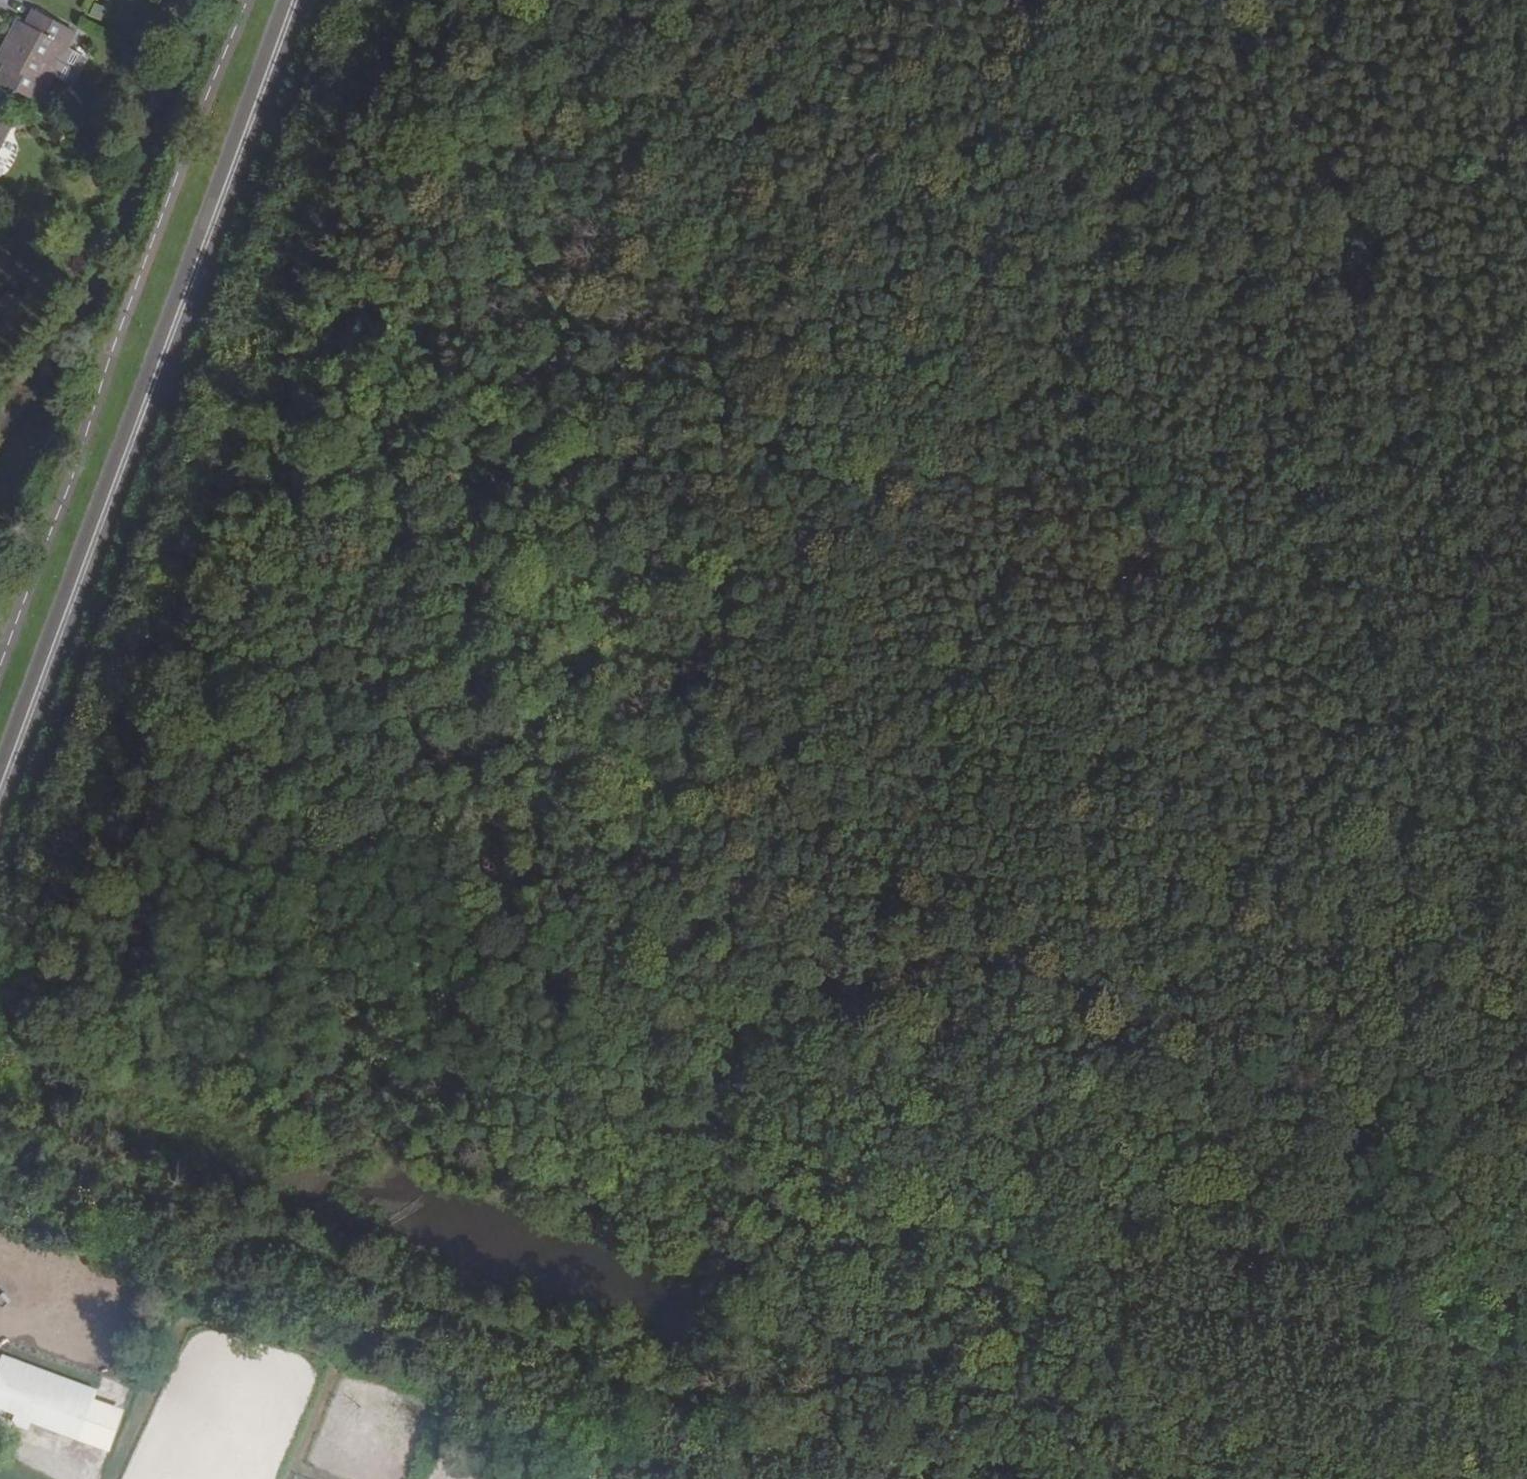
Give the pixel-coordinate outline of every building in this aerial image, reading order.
[(28,25),(6,66),(0,77),(0,83),(39,103),(77,33),(35,11),(28,25)] [(6,66),(28,25),(17,20),(0,51),(0,64),(6,66)] [(11,128),(0,122),(0,148),(11,128)] [(0,1364),(0,1397),(75,1424),(86,1394),(0,1364)]
